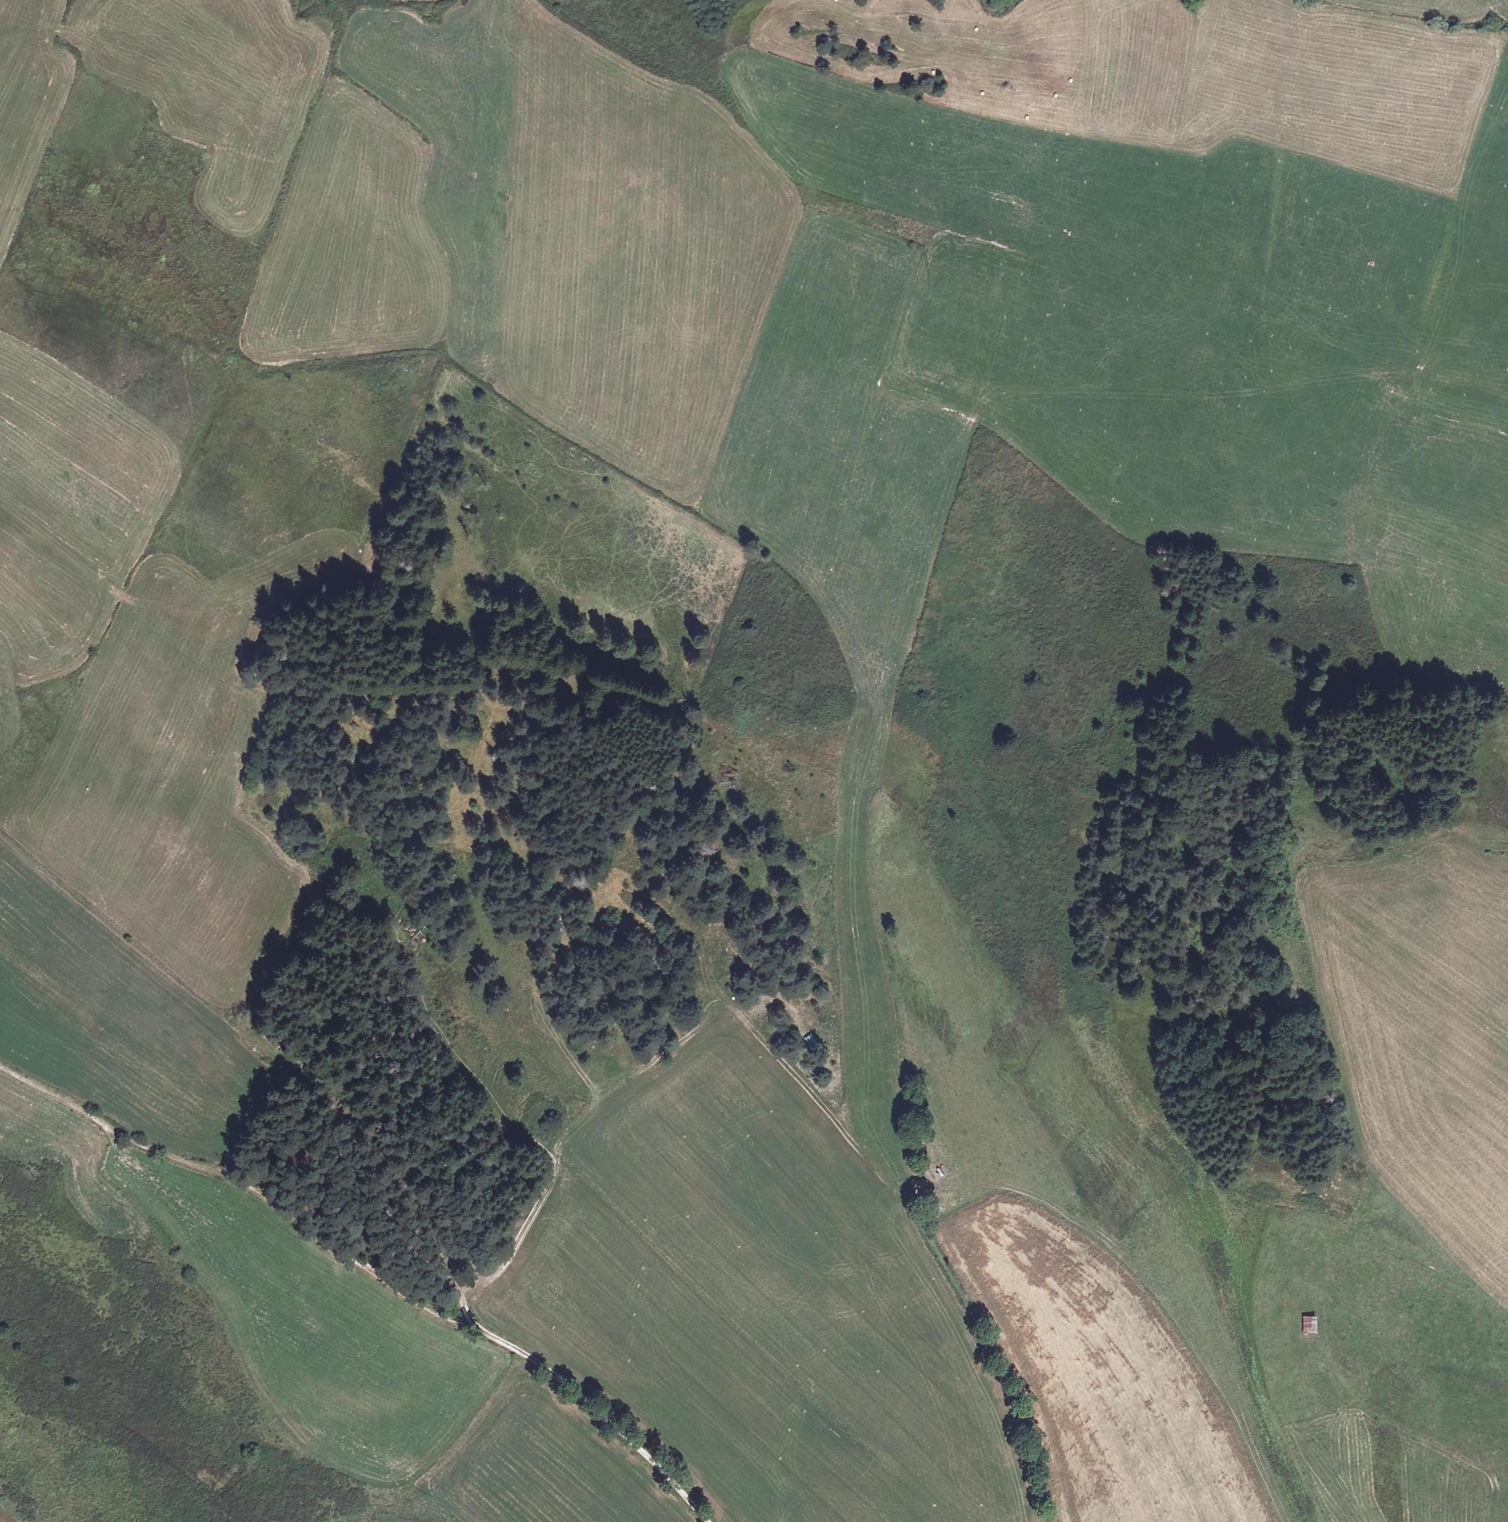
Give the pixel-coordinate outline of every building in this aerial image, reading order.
[(1312,1316),(1301,1316),(1301,1333),(1312,1333),(1312,1316)]
